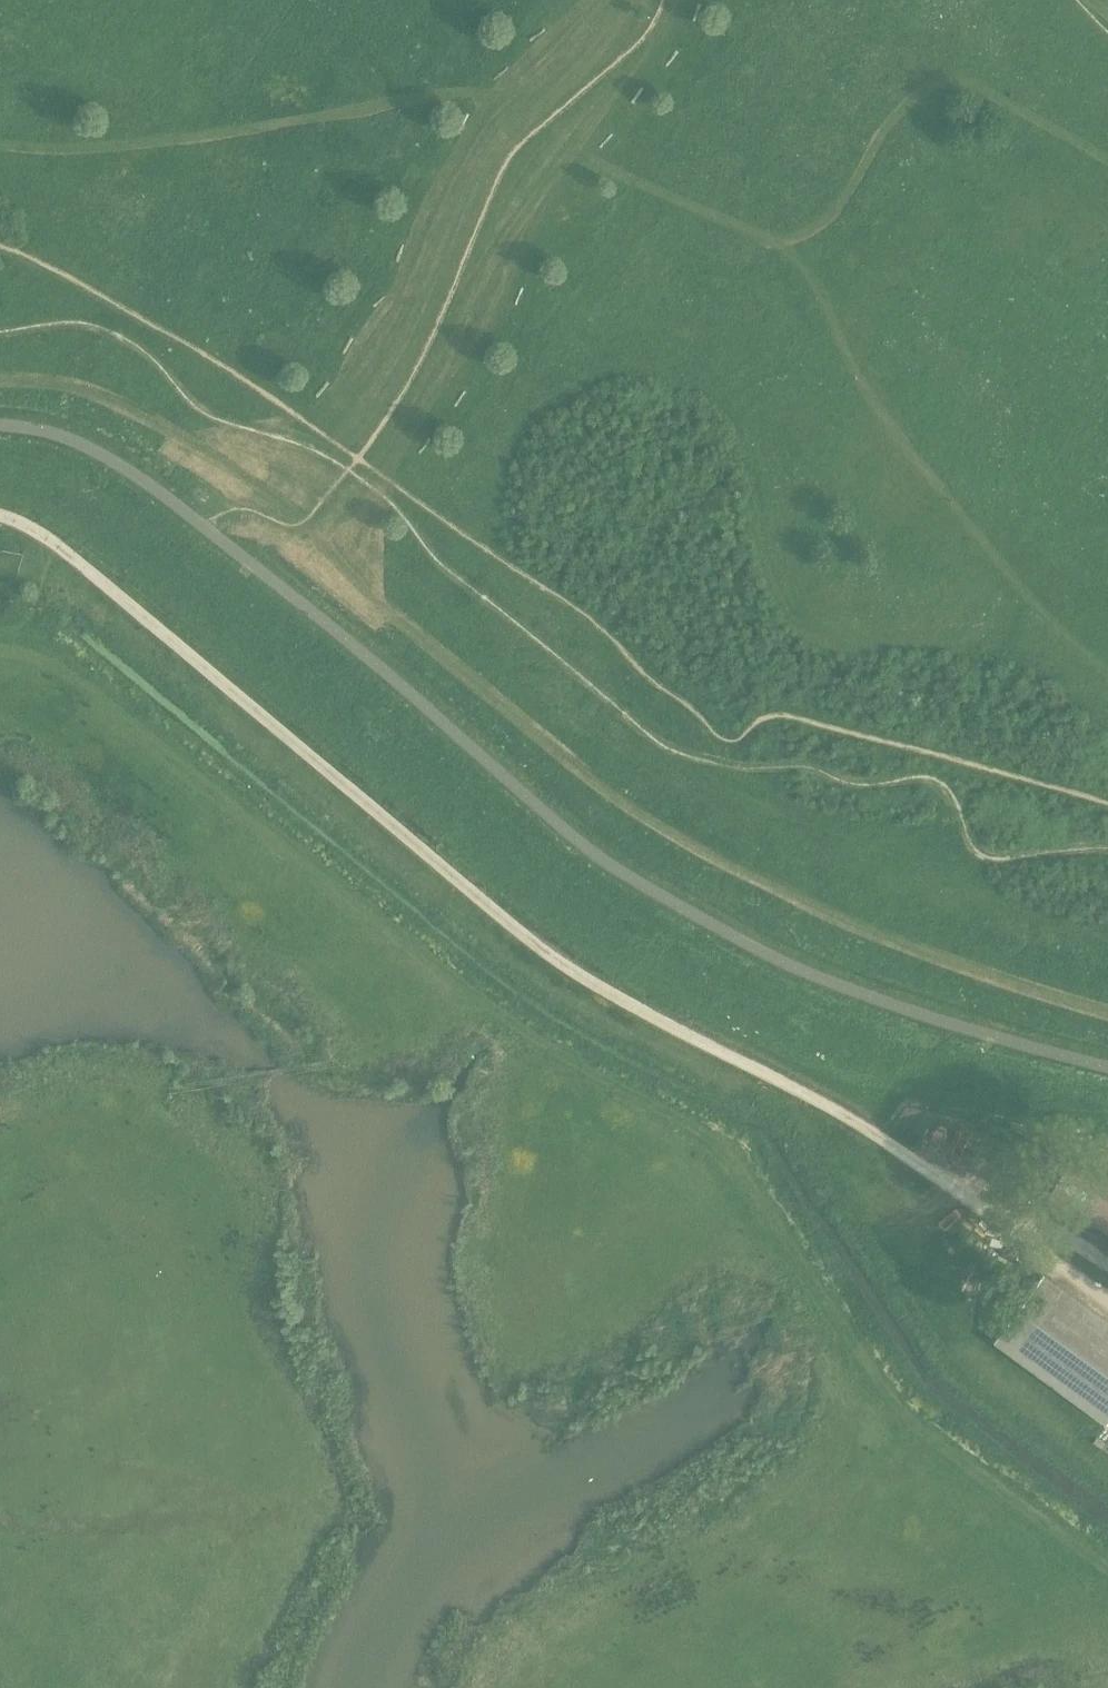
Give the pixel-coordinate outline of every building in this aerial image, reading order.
[(997,1341),(1107,1421),(1107,1420),(1107,1321),(1046,1275),(997,1341)]
